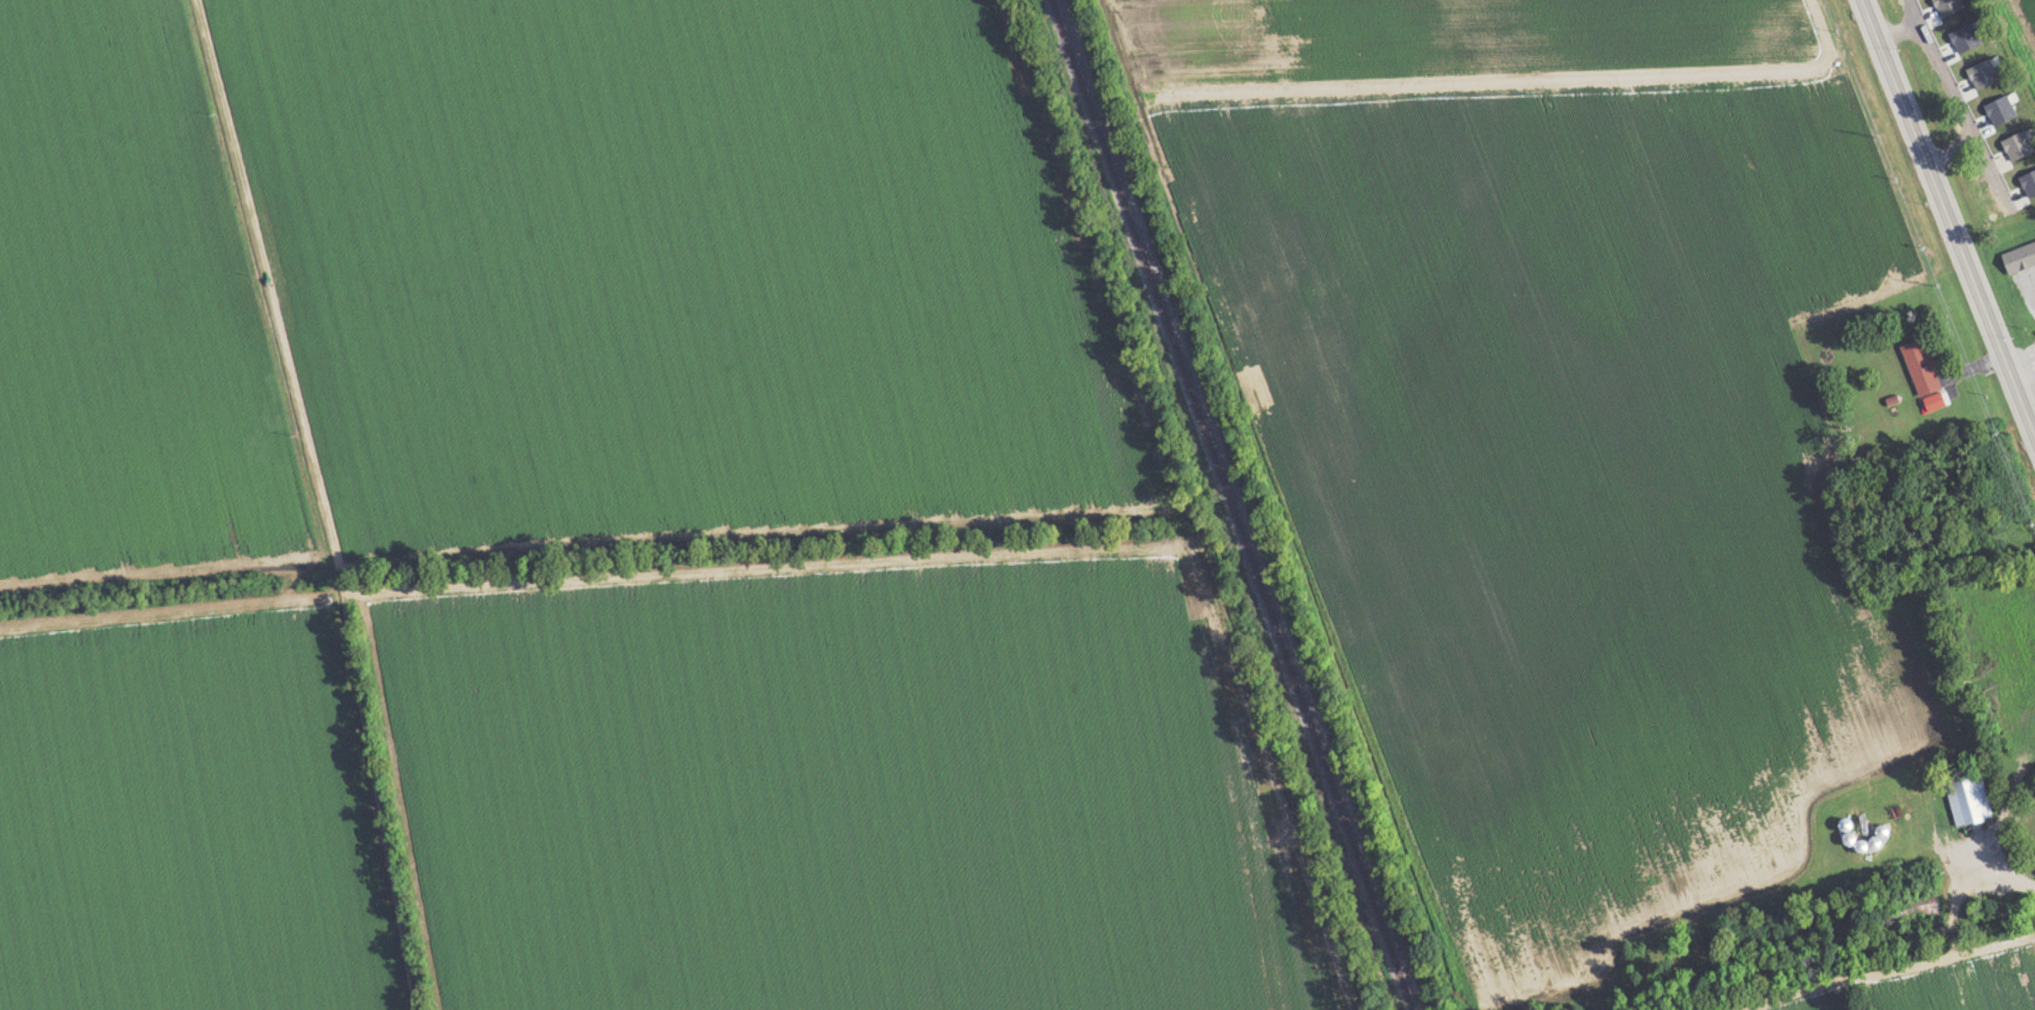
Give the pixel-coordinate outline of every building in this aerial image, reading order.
[(1965,7),(1962,0),(1934,0),(1943,19),(1965,7)] [(1950,33),(1960,55),(1983,44),(1973,23),(1950,33)] [(2000,81),(1991,59),(1968,69),(1977,91),(2000,81)] [(1995,127),(2018,116),(2008,95),(1986,106),(1995,127)] [(2013,162),(2034,152),(2034,151),(2025,131),(2002,141),(2013,162)] [(2034,197),(2034,171),(2020,178),(2030,199),(2034,197)] [(2010,274),(2034,265),(2034,242),(2003,253),(2010,274)] [(1902,347),(1921,398),(1943,389),(1935,368),(1936,367),(1925,338),(1902,347)] [(1995,818),(1983,774),(1954,782),(1956,790),(1948,792),(1958,828),(1995,818)] [(1890,825),(1878,826),(1879,839),(1857,841),(1858,853),(1885,851),(1884,839),(1891,838),(1890,825)] [(1846,847),(1857,845),(1855,834),(1845,835),(1846,847)]
